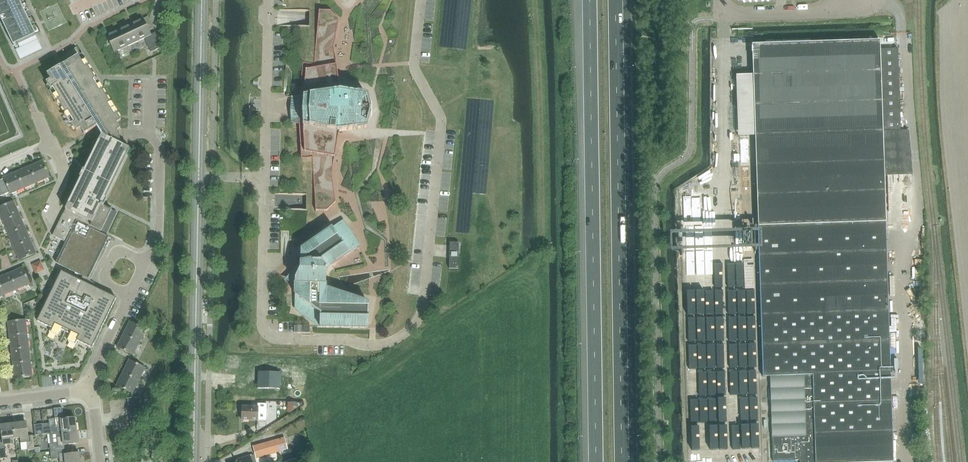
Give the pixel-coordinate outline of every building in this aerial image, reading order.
[(15,50),(20,60),(42,49),(35,35),(19,0),(0,0),(0,10),(16,44),(18,43),(20,48),(15,50)] [(311,11),(309,11),(309,26),(311,26),(311,37),(307,37),(306,63),(303,62),(299,102),(297,104),(296,106),(296,114),(297,117),(299,118),(301,158),(307,158),(310,181),(313,181),(313,194),(307,194),(307,210),(309,210),(309,222),(340,222),(300,250),(300,264),(288,278),(289,280),(295,281),(294,309),(295,309),(295,333),(309,333),(309,326),(319,327),(368,328),(368,327),(392,327),(397,0),(311,0),(311,11)] [(155,33),(153,33),(150,35),(145,24),(142,19),(105,36),(113,53),(143,39),(150,53),(161,47),(155,33)] [(863,41),(752,45),(758,226),(761,315),(763,376),(770,376),(772,437),(773,461),(800,460),(800,461),(889,461),(893,461),(884,176),(914,175),(908,131),(900,131),(898,49),(880,49),(879,41),(863,41)] [(129,148),(118,143),(119,140),(119,134),(117,131),(120,129),(116,123),(120,120),(117,114),(119,113),(111,101),(109,102),(102,91),(104,89),(100,83),(96,77),(94,78),(87,67),(89,66),(81,53),(79,55),(75,48),(58,58),(61,63),(57,65),(58,66),(46,74),(49,80),(45,83),(49,89),(47,90),(55,102),(57,101),(64,113),(62,114),(69,126),(71,125),(75,131),(79,128),(83,134),(95,127),(100,135),(100,136),(83,170),(82,169),(79,177),(80,177),(67,203),(64,209),(67,211),(65,215),(63,214),(53,235),(52,235),(67,243),(57,264),(83,276),(81,281),(61,271),(40,315),(37,321),(51,328),(49,332),(56,336),(63,328),(70,331),(68,342),(75,345),(77,341),(92,348),(93,346),(116,299),(116,298),(85,283),(107,236),(101,233),(112,210),(101,205),(102,205),(102,203),(129,148)] [(28,166),(36,183),(49,177),(42,160),(28,166)] [(23,189),(36,183),(28,166),(15,172),(23,189)] [(23,189),(15,172),(2,177),(3,179),(0,180),(0,194),(1,196),(9,192),(9,194),(23,189)] [(685,195),(684,209),(697,209),(697,195),(685,195)] [(18,214),(13,201),(0,207),(0,216),(2,221),(18,214)] [(8,234),(24,227),(18,214),(2,221),(8,234)] [(744,219),(744,249),(754,249),(753,219),(744,219)] [(721,249),(743,249),(743,221),(721,221),(721,249)] [(13,247),(29,240),(24,227),(8,234),(13,247)] [(29,240),(13,247),(19,260),(35,253),(29,240)] [(459,242),(450,242),(449,268),(459,268),(459,242)] [(729,268),(719,268),(719,283),(723,284),(723,290),(737,290),(737,297),(754,298),(754,283),(745,283),(745,273),(754,274),(755,252),(745,252),(744,269),(739,268),(740,254),(730,253),(729,268)] [(37,268),(46,265),(42,255),(33,258),(37,268)] [(9,273),(16,290),(30,284),(22,268),(9,273)] [(16,290),(9,273),(0,277),(0,287),(4,295),(16,290)] [(10,336),(27,334),(25,320),(8,322),(10,336)] [(123,334),(139,342),(146,329),(130,321),(123,334)] [(11,350),(29,348),(27,334),(10,336),(11,350)] [(133,355),(139,342),(123,334),(117,347),(133,355)] [(13,364),(31,362),(29,348),(11,350),(13,364)] [(123,372),(139,381),(145,368),(129,360),(123,372)] [(31,362),(13,364),(15,378),(32,376),(31,362)] [(133,393),(139,381),(123,372),(116,385),(133,393)] [(258,372),(258,388),(280,389),(280,372),(258,372)] [(728,403),(731,412),(741,409),(739,402),(734,404),(733,401),(728,403)] [(242,406),(242,420),(267,421),(267,404),(258,404),(257,407),(242,406)] [(62,408),(55,409),(56,418),(60,418),(60,419),(63,419),(62,408)] [(43,424),(34,425),(35,435),(48,434),(49,434),(76,431),(75,418),(63,419),(60,419),(60,418),(56,418),(54,418),(55,426),(43,427),(43,424)] [(753,419),(752,427),(747,427),(746,433),(754,433),(754,427),(760,427),(760,420),(753,419)] [(33,434),(27,435),(25,422),(13,424),(15,438),(20,438),(20,443),(26,442),(27,451),(34,450),(33,434)] [(725,423),(726,439),(730,439),(730,434),(734,434),(733,423),(725,423)] [(15,438),(13,424),(0,425),(2,440),(0,440),(0,458),(6,458),(4,445),(10,444),(10,439),(15,438)] [(76,431),(49,434),(50,444),(50,452),(64,450),(63,447),(63,445),(78,443),(76,431)] [(298,434),(253,446),(256,458),(301,446),(298,434)] [(702,451),(702,437),(688,437),(689,451),(702,451)] [(719,450),(719,439),(711,439),(711,449),(719,450)] [(50,452),(51,460),(59,459),(60,461),(80,461),(79,453),(64,455),(64,450),(50,452)]
